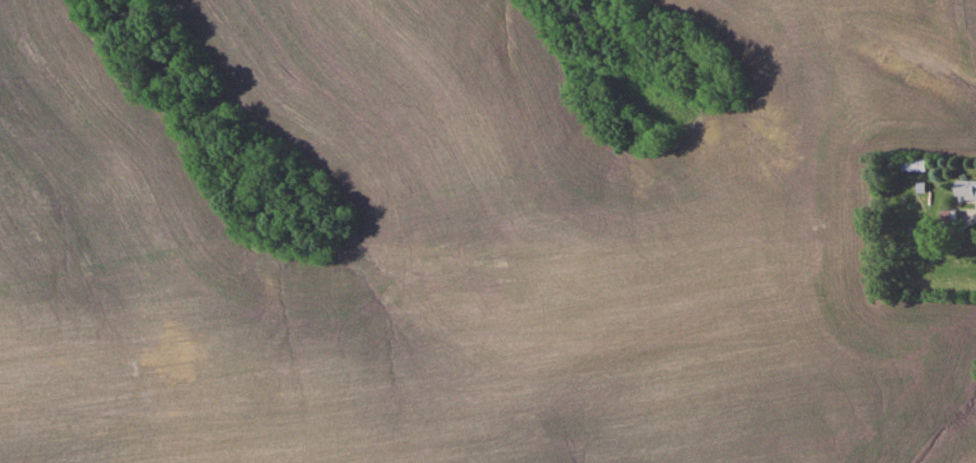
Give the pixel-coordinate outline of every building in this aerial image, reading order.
[(924,168),(924,157),(901,157),(901,168),(924,168)] [(953,177),(953,196),(975,196),(975,177),(953,177)]
